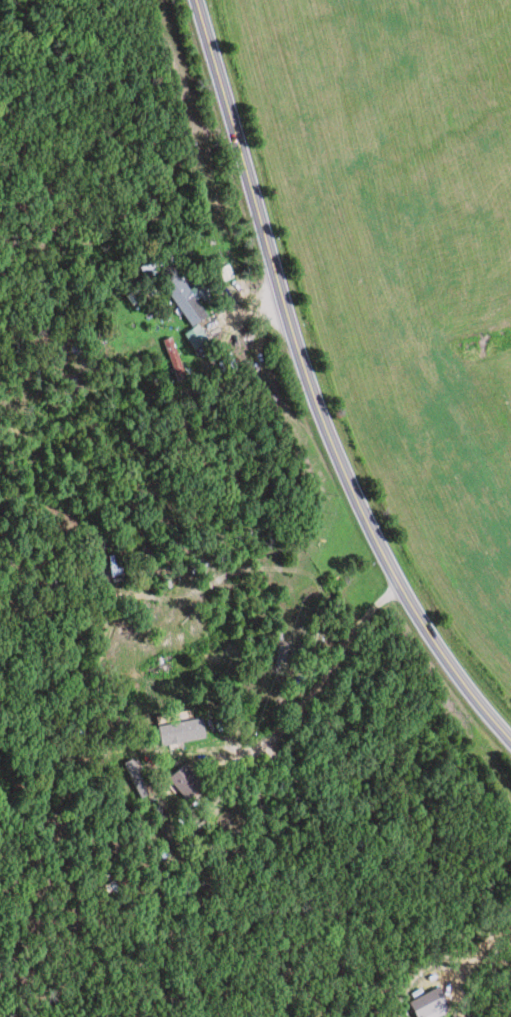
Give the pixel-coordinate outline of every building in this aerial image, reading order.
[(172,283),(201,328),(193,333),(203,350),(217,341),(205,323),(216,316),(207,301),(221,292),(213,279),(197,289),(187,273),(172,283)] [(213,738),(209,718),(167,727),(172,747),(213,738)] [(212,786),(194,764),(177,778),(196,800),(212,786)] [(458,1010),(450,988),(419,999),(426,1016),(439,1016),(458,1010)]
